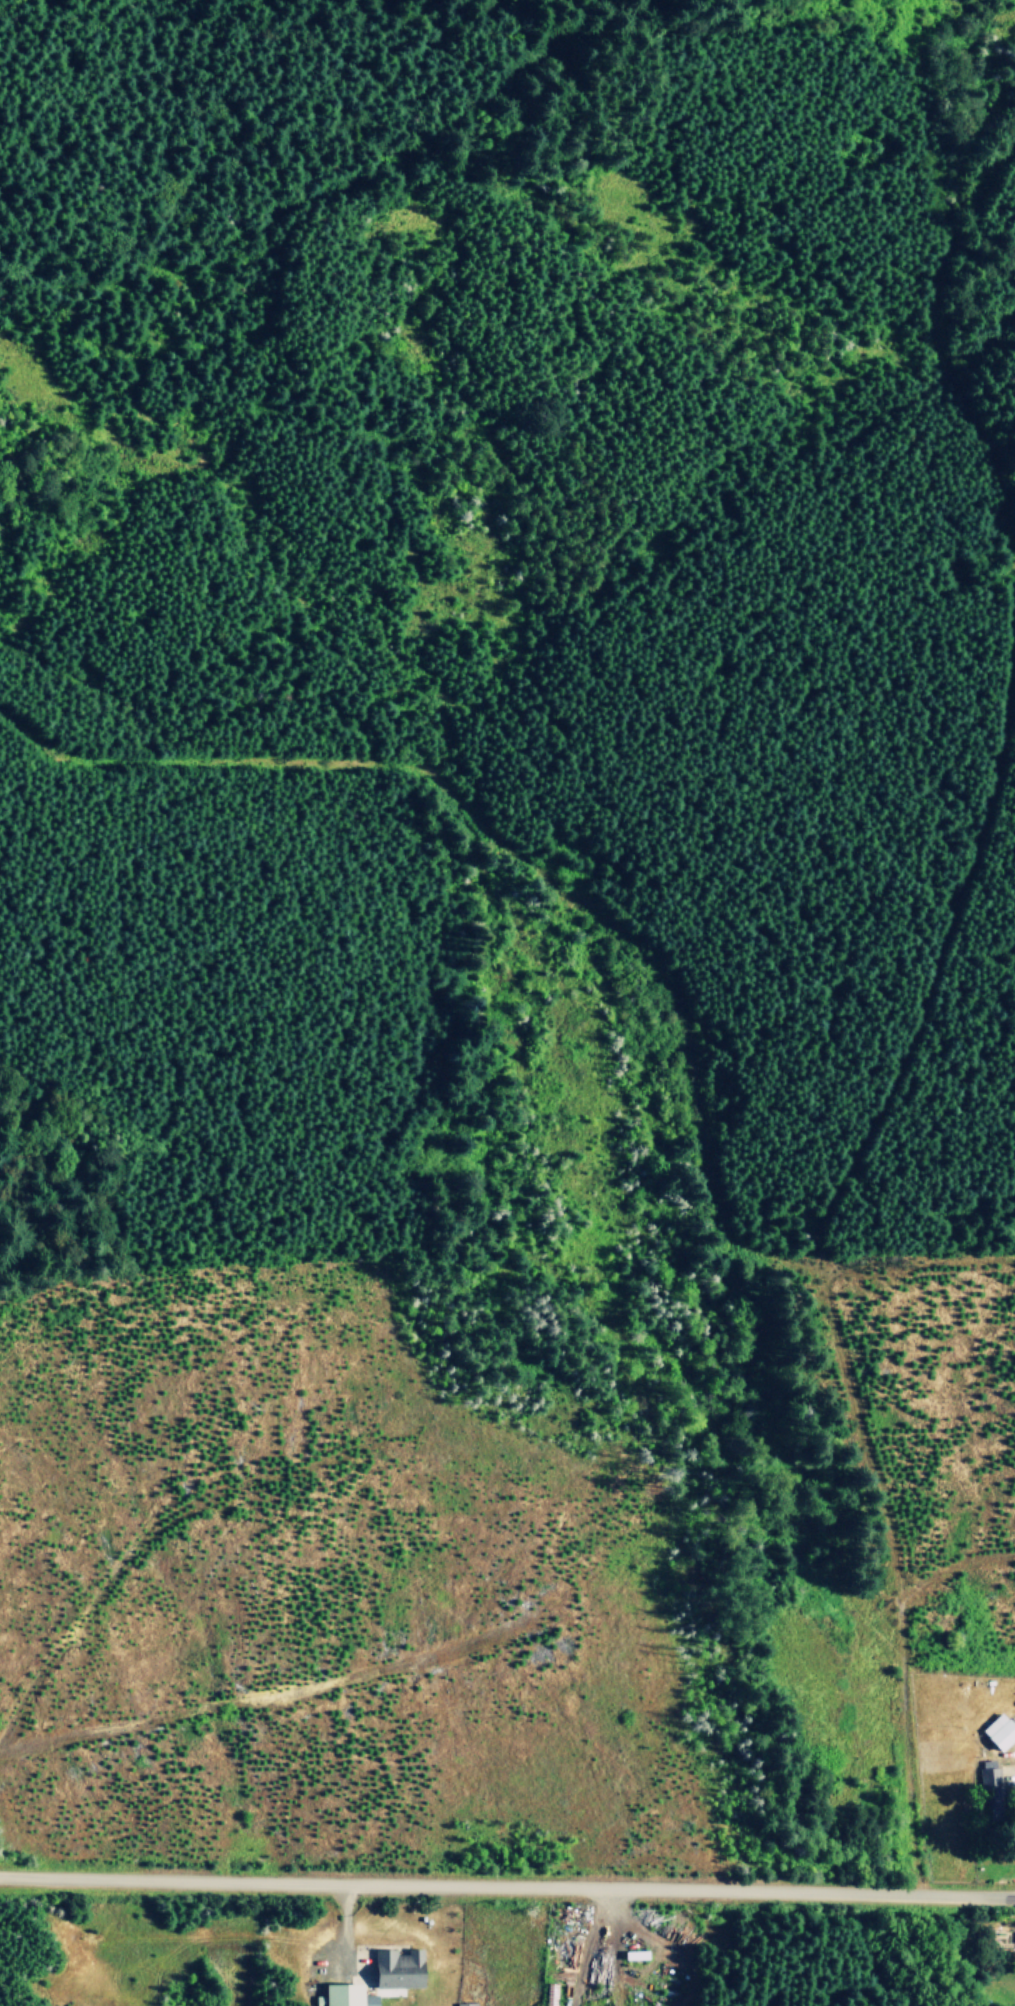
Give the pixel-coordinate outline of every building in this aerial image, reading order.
[(1014,1737),(1014,1726),(999,1711),(980,1731),(1001,1751),(1014,1737)] [(977,1768),(979,1787),(987,1786),(990,1820),(1007,1818),(1004,1785),(1000,1785),(998,1766),(977,1768)] [(424,1986),(423,1948),(407,1949),(407,1954),(395,1954),(395,1949),(374,1949),(376,1988),(424,1986)] [(325,1984),(325,1996),(313,1996),(314,2005),(377,2005),(377,1994),(363,1995),(362,1983),(325,1984)]
